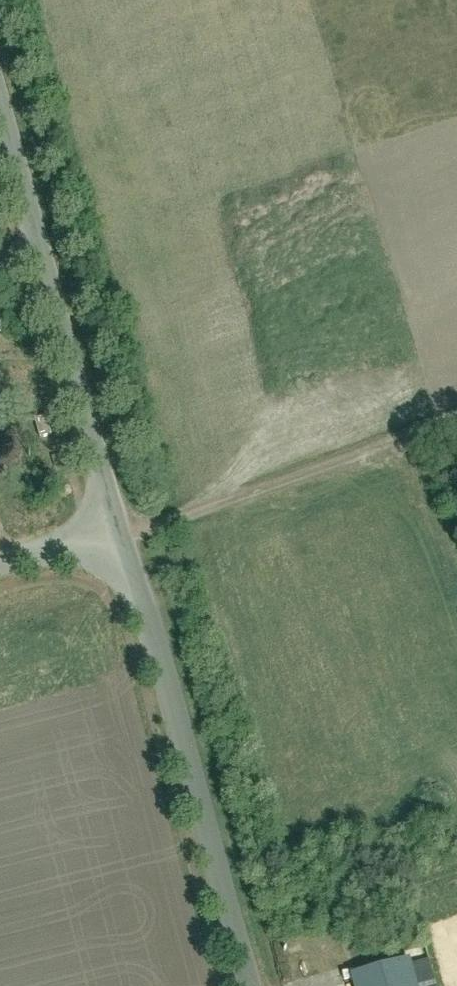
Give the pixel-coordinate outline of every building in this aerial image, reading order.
[(354,974),(357,985),(419,985),(412,959),(354,974)]
